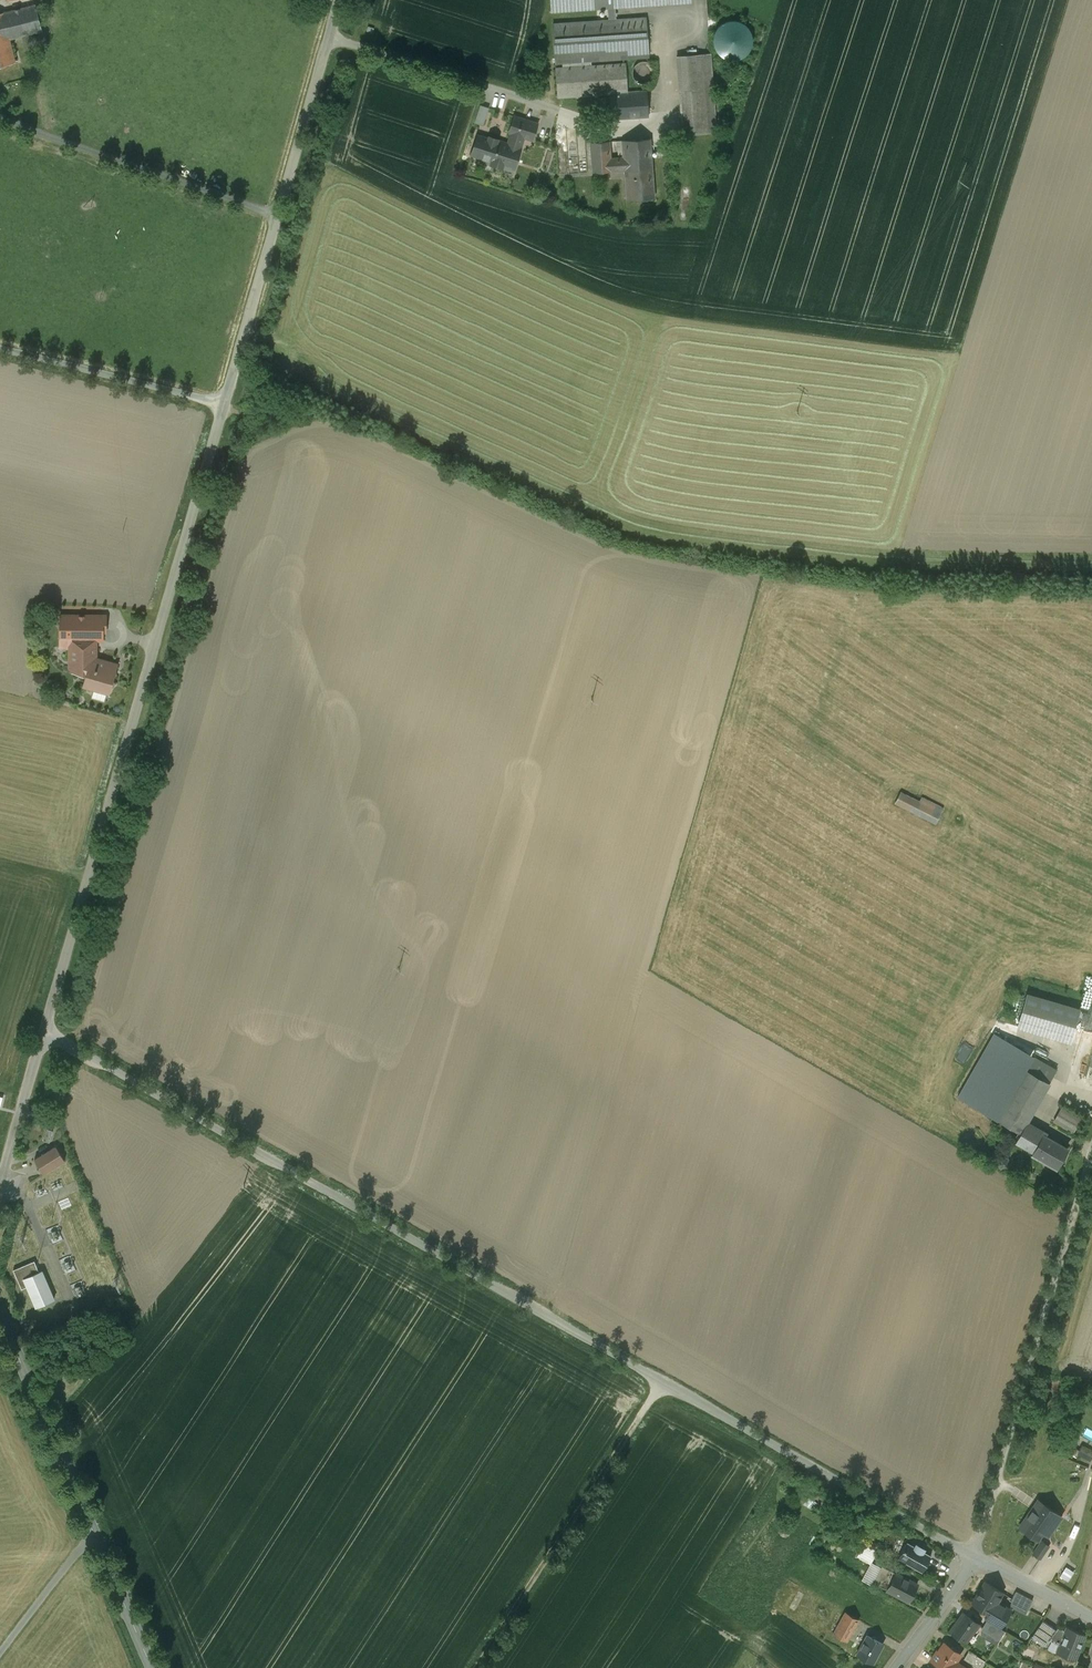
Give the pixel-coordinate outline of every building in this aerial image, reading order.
[(0,13),(0,34),(8,32),(10,38),(39,31),(32,3),(0,13)] [(646,17),(553,24),(555,62),(563,62),(563,67),(591,65),(591,60),(649,56),(646,17)] [(714,36),(713,42),(715,48),(718,53),(723,57),(729,59),(735,60),(741,58),(746,55),(750,50),(752,44),(752,38),(751,32),(747,27),(742,24),(737,21),(731,21),(725,23),(720,26),(716,31),(714,36)] [(0,34),(0,65),(16,61),(10,38),(8,32),(0,34)] [(710,53),(677,56),(679,89),(702,87),(705,133),(716,132),(710,53)] [(643,60),(641,61),(638,62),(637,63),(636,64),(634,65),(633,66),(633,68),(632,69),(632,71),(632,72),(632,74),(632,75),(633,77),(634,78),(635,80),(637,82),(638,82),(640,83),(642,83),(644,84),(647,83),(649,82),(650,82),(651,81),(652,79),(653,78),(654,76),(655,75),(655,74),(655,72),(655,70),(655,69),(654,68),(653,66),(652,64),(650,63),(648,61),(646,61),(643,60)] [(563,67),(556,68),(558,97),(609,93),(610,93),(627,92),(625,63),(591,65),(563,67)] [(702,87),(679,89),(682,134),(705,133),(702,87)] [(627,92),(610,93),(609,93),(611,119),(612,119),(649,116),(647,91),(627,92)] [(476,122),(486,123),(489,105),(479,104),(476,122)] [(536,123),(516,116),(515,116),(514,117),(515,117),(510,131),(510,132),(523,136),(531,138),(531,139),(532,139),(532,138),(537,124),(537,123),(536,123)] [(508,144),(497,141),(498,139),(497,138),(496,138),(490,136),(489,136),(489,138),(479,135),(478,134),(478,135),(478,136),(472,153),(472,154),(473,154),(492,160),(491,164),(502,167),(503,164),(513,167),(514,168),(514,167),(520,149),(520,148),(523,136),(512,133),(508,144)] [(650,138),(616,140),(616,149),(617,149),(618,158),(610,159),(609,141),(591,142),(593,172),(625,169),(624,164),(652,163),(650,138)] [(652,163),(624,164),(625,169),(627,199),(654,197),(652,163)] [(103,615),(60,615),(60,639),(95,639),(102,639),(102,631),(103,615)] [(95,639),(75,639),(76,647),(74,647),(74,659),(70,664),(74,668),(74,671),(87,675),(89,668),(96,670),(98,665),(97,664),(99,659),(95,658),(95,639)] [(117,664),(99,659),(97,664),(98,665),(96,670),(89,668),(87,675),(84,684),(109,691),(110,687),(112,687),(114,685),(115,682),(114,680),(112,679),(117,664)] [(895,804),(938,823),(945,806),(922,796),(921,799),(901,791),(895,804)] [(1078,1009),(1027,994),(1017,1026),(1069,1041),(1078,1009)] [(1091,1034),(1091,1031),(1086,1029),(1080,1049),(1091,1053),(1091,1049),(1091,1044),(1089,1044),(1091,1034)] [(997,1119),(1034,1056),(994,1033),(957,1097),(997,1119)] [(1034,1056),(997,1119),(1020,1132),(1021,1131),(1026,1122),(1057,1069),(1034,1056)] [(1081,1118),(1061,1107),(1054,1120),(1073,1131),(1081,1118)] [(1045,1133),(1026,1122),(1021,1131),(1039,1142),(1043,1135),(1044,1135),(1045,1133)] [(55,1130),(48,1128),(45,1140),(52,1141),(55,1130)] [(1044,1135),(1043,1135),(1039,1142),(1032,1154),(1055,1167),(1066,1148),(1044,1135)] [(56,1145),(35,1158),(44,1173),(65,1160),(56,1145)] [(35,1261),(13,1270),(22,1289),(28,1286),(24,1278),(39,1272),(35,1261)] [(39,1272),(24,1278),(28,1286),(36,1307),(53,1299),(41,1271),(39,1272)] [(1089,1449),(1082,1445),(1077,1453),(1085,1457),(1089,1449)] [(827,1491),(816,1485),(809,1497),(820,1503),(827,1491)] [(1061,1516),(1038,1500),(1019,1526),(1038,1539),(1050,1522),(1054,1525),(1061,1516)] [(1049,1545),(1041,1540),(1032,1553),(1040,1559),(1049,1545)] [(915,1545),(907,1541),(898,1557),(922,1571),(931,1554),(923,1550),(924,1549),(915,1544),(915,1545)] [(864,1543),(857,1556),(861,1558),(868,1545),(864,1543)] [(878,1550),(868,1545),(861,1558),(871,1564),(878,1550)] [(896,1573),(882,1565),(873,1582),(887,1589),(887,1590),(908,1601),(917,1584),(896,1573)] [(1066,1566),(1060,1575),(1068,1580),(1074,1571),(1066,1566)] [(1002,1592),(985,1581),(972,1602),(988,1612),(985,1618),(987,1620),(988,1620),(999,1627),(1005,1617),(1000,1614),(1005,1606),(997,1601),(1002,1592)] [(1033,1599),(1016,1590),(1011,1599),(1028,1608),(1033,1599)] [(845,1611),(832,1634),(844,1641),(857,1618),(845,1611)] [(978,1623),(963,1612),(950,1630),(965,1641),(978,1623)] [(999,1627),(988,1620),(983,1628),(999,1639),(1005,1630),(999,1627)] [(1056,1629),(1043,1620),(1032,1636),(1045,1645),(1049,1640),(1054,1632),(1056,1629)] [(1067,1626),(1063,1635),(1054,1632),(1049,1640),(1060,1644),(1056,1652),(1075,1659),(1085,1634),(1067,1626)] [(882,1643),(866,1635),(857,1654),(873,1662),(882,1643)] [(955,1661),(961,1653),(944,1642),(938,1650),(937,1649),(930,1659),(943,1667),(965,1667),(955,1661)] [(968,1650),(963,1658),(979,1667),(980,1667),(985,1660),(968,1650)]
